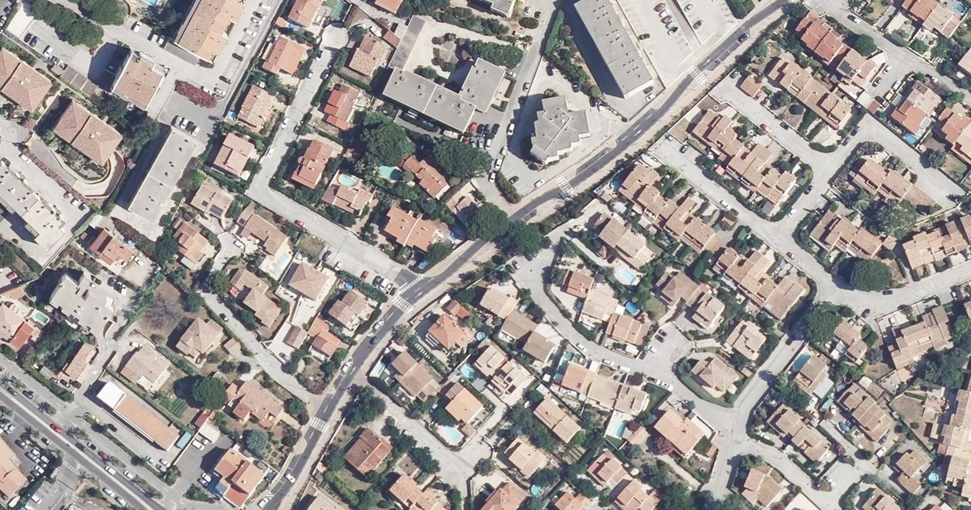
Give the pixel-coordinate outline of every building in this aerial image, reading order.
[(173,39),(169,37),(163,49),(195,65),(201,53),(206,56),(211,48),(216,50),(217,51),(226,33),(220,30),(228,14),(235,17),(243,0),(193,0),(173,39)] [(320,10),(325,0),(299,0),(289,19),(307,29),(310,22),(313,23),(320,10)] [(397,12),(403,0),(378,0),(377,3),(397,12)] [(516,0),(485,0),(496,4),(494,9),(510,16),(516,0)] [(653,83),(645,68),(647,68),(644,60),(641,61),(628,38),(631,37),(627,30),(625,31),(615,14),(618,13),(614,6),(611,7),(608,0),(590,0),(575,8),(625,99),(653,83)] [(723,37),(737,24),(724,0),(676,0),(701,45),(717,31),(723,37)] [(929,0),(907,0),(902,7),(910,13),(918,19),(919,18),(925,23),(939,5),(931,0),(930,1),(929,0)] [(395,16),(397,12),(377,3),(375,6),(395,16)] [(934,29),(948,40),(952,35),(958,27),(950,22),(954,17),(946,10),(948,8),(940,3),(939,5),(925,23),(934,29)] [(324,12),(320,10),(313,23),(317,25),(324,12)] [(814,24),(818,19),(819,18),(811,12),(805,20),(813,26),(814,24)] [(918,19),(910,13),(908,15),(923,26),(925,23),(919,18),(918,19)] [(426,21),(413,16),(408,27),(401,41),(397,49),(388,67),(397,71),(386,95),(465,132),(476,110),(484,113),(503,73),(480,62),(461,102),(401,73),(426,21)] [(961,22),(954,17),(950,22),(958,27),(961,22)] [(822,28),(829,34),(832,30),(818,19),(814,24),(821,29),(822,28)] [(807,47),(815,53),(829,34),(822,28),(821,29),(814,24),(813,26),(805,20),(796,32),(804,37),(802,40),(801,41),(808,46),(807,47)] [(401,41),(408,27),(400,23),(394,35),(401,41)] [(923,26),(923,27),(931,33),(934,29),(925,23),(923,26)] [(272,31),(278,34),(281,27),(275,25),(272,31)] [(832,30),(829,34),(838,40),(841,37),(832,30)] [(397,49),(401,41),(394,35),(389,31),(383,39),(397,49)] [(804,37),(796,32),(794,34),(802,40),(804,37)] [(829,34),(815,53),(823,60),(824,59),(830,64),(835,57),(843,63),(852,51),(844,45),(843,47),(837,42),(838,40),(829,34)] [(365,36),(355,56),(360,58),(370,39),(365,36)] [(292,48),(294,45),(281,38),(269,62),(267,61),(263,69),(277,76),(280,70),(289,74),(301,52),(292,48)] [(360,58),(355,56),(349,68),(370,79),(375,69),(377,70),(388,48),(370,39),(360,58)] [(305,51),(294,45),(292,48),(301,52),(289,74),(293,76),(305,51)] [(31,108),(36,102),(39,98),(51,81),(3,47),(0,50),(0,86),(31,108)] [(863,54),(855,47),(852,51),(861,58),(863,54)] [(60,75),(90,96),(97,85),(108,91),(110,87),(144,105),(156,81),(159,82),(164,73),(161,72),(162,70),(151,64),(154,59),(140,51),(139,53),(131,48),(116,75),(105,69),(97,84),(68,64),(64,69),(60,75)] [(211,58),(216,50),(211,48),(206,56),(211,58)] [(958,66),(970,76),(970,50),(958,66)] [(838,70),(836,71),(844,77),(845,78),(845,77),(852,82),(861,88),(875,69),(867,62),(865,64),(859,60),(861,58),(852,51),(843,63),(838,70)] [(830,64),(838,70),(843,63),(835,57),(830,64)] [(783,58),(772,72),(783,81),(780,85),(788,91),(791,87),(803,72),(795,66),(794,67),(783,58)] [(60,75),(64,69),(55,63),(51,69),(59,75),(60,75)] [(783,81),(772,72),(769,75),(770,76),(769,78),(779,86),(780,85),(783,81)] [(812,79),(803,72),(791,87),(800,95),(812,79)] [(749,77),(740,88),(754,98),(762,86),(749,77)] [(845,78),(844,77),(842,79),(849,86),(852,82),(845,77),(845,78)] [(831,94),(812,79),(800,95),(797,99),(804,104),(806,101),(819,111),(831,95),(831,94)] [(934,107),(936,109),(942,101),(918,83),(912,90),(915,92),(907,102),(927,117),(934,107)] [(840,84),(838,87),(847,94),(855,100),(857,98),(840,84)] [(336,118),(333,117),(330,124),(343,130),(354,109),(353,108),(360,94),(343,85),(338,94),(344,96),(346,97),(336,118)] [(272,96),(253,86),(242,108),(243,109),(238,118),(259,129),(272,104),(269,102),(272,96)] [(791,87),(788,91),(797,99),(800,95),(791,87)] [(912,90),(905,100),(907,102),(915,92),(912,90)] [(863,93),(857,102),(873,114),(879,105),(863,93)] [(841,103),(831,95),(819,111),(828,118),(841,103)] [(344,96),(333,117),(336,118),(346,97),(344,96)] [(54,128),(64,135),(69,132),(70,133),(87,125),(102,120),(73,99),(54,128)] [(563,149),(572,148),(581,146),(580,139),(579,135),(577,123),(583,122),(582,115),(569,117),(566,99),(547,103),(549,114),(538,116),(541,134),(536,135),(537,141),(532,141),(534,152),(549,162),(559,161),(558,155),(564,154),(563,149)] [(907,102),(905,100),(897,110),(899,112),(907,102)] [(806,101),(804,104),(816,113),(819,111),(806,101)] [(916,136),(921,128),(919,127),(927,117),(907,102),(899,112),(897,110),(891,117),(916,136)] [(852,111),(841,103),(828,118),(839,127),(852,111)] [(927,117),(929,118),(936,109),(934,107),(927,117)] [(946,126),(942,132),(948,137),(945,140),(954,146),(956,143),(968,127),(961,121),(962,120),(947,109),(938,120),(946,126)] [(710,111),(695,129),(715,145),(728,129),(733,123),(725,117),(724,119),(722,121),(716,117),(710,111)] [(828,118),(819,111),(816,113),(826,121),(828,118)] [(577,123),(579,135),(590,133),(586,113),(582,115),(583,122),(577,123)] [(962,120),(961,121),(968,127),(969,126),(970,124),(970,120),(965,115),(962,120)] [(921,128),(929,118),(927,117),(919,127),(921,128)] [(839,127),(828,118),(826,121),(837,130),(839,127)] [(69,132),(64,135),(102,162),(122,135),(102,120),(87,125),(70,133),(69,132)] [(935,123),(934,126),(942,132),(946,126),(938,120),(935,123)] [(127,205),(152,218),(196,140),(171,126),(127,205)] [(968,127),(956,143),(970,154),(968,157),(970,160),(970,127),(969,126),(968,127)] [(715,145),(695,129),(693,133),(713,148),(715,145)] [(715,145),(713,148),(722,156),(729,147),(730,147),(735,141),(738,137),(728,129),(715,145)] [(244,157),(248,159),(254,148),(230,136),(215,166),(226,171),(228,168),(236,173),(244,157)] [(299,178),(316,187),(334,152),(313,141),(304,159),(303,159),(301,159),(299,160),(299,162),(299,165),(300,166),(304,168),(299,178)] [(729,147),(722,156),(731,163),(736,157),(737,158),(742,151),(744,148),(735,141),(730,147),(729,147)] [(950,151),(970,167),(970,160),(968,157),(970,154),(956,143),(954,146),(950,151)] [(731,163),(729,166),(726,169),(734,175),(736,172),(744,178),(766,150),(766,149),(759,144),(751,154),(749,157),(742,151),(737,158),(736,157),(731,163)] [(722,156),(713,148),(711,150),(721,158),(722,156)] [(751,154),(744,148),(742,151),(749,157),(751,154)] [(772,155),(766,150),(744,178),(758,189),(765,180),(764,180),(770,173),(763,167),(765,164),(772,155)] [(436,162),(429,155),(419,165),(406,152),(397,162),(409,174),(411,172),(421,182),(419,185),(434,200),(449,185),(437,173),(439,171),(433,165),(436,162)] [(722,156),(721,158),(719,159),(729,166),(731,163),(722,156)] [(240,177),(248,159),(244,157),(236,173),(228,168),(226,171),(240,177)] [(861,171),(857,177),(866,184),(879,169),(869,161),(867,164),(861,159),(855,166),(861,171)] [(1,160),(0,161),(0,199),(11,209),(14,206),(27,218),(24,221),(35,232),(33,234),(46,246),(64,228),(60,224),(65,218),(59,213),(58,214),(53,209),(55,207),(23,178),(22,179),(17,175),(19,173),(10,165),(8,167),(1,160)] [(772,170),(765,164),(763,167),(770,173),(772,170)] [(635,205),(640,199),(650,186),(651,187),(659,176),(653,170),(650,173),(647,171),(640,165),(619,192),(635,205)] [(314,191),(316,187),(299,178),(304,168),(300,166),(293,180),(314,191)] [(879,169),(866,184),(877,193),(877,192),(880,188),(885,181),(885,180),(888,177),(879,169)] [(765,180),(758,189),(757,191),(766,199),(769,196),(771,193),(779,183),(778,182),(782,177),(772,170),(770,173),(764,180),(765,180)] [(736,172),(734,175),(741,181),(744,178),(736,172)] [(891,172),(888,177),(885,180),(885,181),(880,188),(889,195),(902,180),(891,172)] [(785,173),(782,177),(778,182),(779,183),(771,193),(781,201),(796,182),(785,173)] [(640,199),(650,207),(650,205),(651,206),(658,198),(660,194),(654,189),(662,179),(659,176),(651,187),(650,186),(640,199)] [(866,184),(857,177),(852,182),(863,189),(864,188),(866,184)] [(744,178),(741,181),(756,192),(757,191),(758,189),(744,178)] [(912,188),(902,180),(889,195),(899,203),(903,199),(912,188)] [(866,184),(864,188),(874,196),(877,193),(866,184)] [(216,195),(202,186),(191,205),(205,213),(206,211),(222,220),(233,202),(217,192),(216,195)] [(349,192),(350,190),(342,186),(333,205),(349,213),(351,209),(362,213),(367,202),(370,204),(373,196),(360,190),(358,194),(357,196),(349,192)] [(913,186),(912,188),(903,199),(925,216),(935,203),(913,186)] [(889,195),(880,188),(877,192),(887,199),(889,195)] [(466,199),(459,192),(446,205),(451,213),(457,209),(464,219),(467,217),(471,222),(482,215),(468,197),(466,199)] [(604,192),(600,197),(609,204),(612,198),(604,192)] [(771,193),(769,196),(779,203),(781,201),(771,193)] [(899,203),(889,195),(887,199),(884,202),(894,209),(899,203)] [(650,205),(650,207),(645,213),(654,221),(657,217),(659,214),(667,204),(658,198),(651,206),(650,205)] [(689,198),(679,210),(667,225),(664,230),(671,236),(674,233),(681,238),(683,235),(688,229),(687,228),(692,223),(685,217),(688,213),(696,203),(689,198)] [(645,213),(650,207),(640,199),(635,205),(634,205),(644,213),(645,213)] [(669,202),(667,204),(659,214),(657,217),(667,225),(679,210),(669,202)] [(407,241),(417,222),(393,208),(388,218),(392,220),(385,232),(398,239),(406,243),(407,241)] [(245,209),(237,222),(245,227),(247,224),(254,229),(251,232),(266,243),(265,244),(269,247),(266,251),(275,257),(287,238),(245,209)] [(360,218),(362,213),(351,209),(349,213),(360,218)] [(461,221),(464,219),(457,209),(451,213),(459,223),(461,221)] [(118,226),(104,215),(98,210),(87,222),(95,229),(101,222),(114,232),(118,226)] [(654,221),(645,213),(644,213),(642,216),(652,224),(652,223),(654,221)] [(695,219),(688,213),(685,217),(692,223),(695,219)] [(824,218),(812,232),(825,242),(842,221),(837,217),(836,217),(834,219),(827,213),(824,218)] [(614,250),(628,233),(604,214),(594,227),(602,234),(600,238),(607,243),(605,245),(613,251),(614,250)] [(727,215),(721,222),(730,229),(735,222),(727,215)] [(465,227),(471,222),(467,217),(464,219),(461,221),(465,227)] [(657,217),(654,221),(652,223),(663,231),(664,230),(667,225),(657,217)] [(960,221),(969,242),(970,241),(970,221),(969,217),(960,221)] [(695,219),(692,223),(687,228),(688,229),(683,235),(693,243),(705,227),(695,219)] [(418,221),(417,222),(407,241),(415,245),(429,254),(437,240),(433,238),(437,231),(418,221)] [(842,221),(825,242),(833,248),(835,245),(838,241),(849,227),(842,221)] [(945,227),(947,232),(954,249),(963,245),(965,250),(970,247),(969,242),(960,221),(945,227)] [(186,257),(196,266),(204,255),(201,253),(209,242),(184,223),(172,239),(178,243),(174,248),(186,257)] [(245,228),(251,232),(254,229),(247,224),(245,227),(245,228)] [(850,225),(849,227),(838,241),(848,248),(850,245),(856,238),(855,238),(859,232),(850,225)] [(122,264),(133,250),(103,227),(96,237),(93,235),(87,244),(110,262),(113,258),(122,264)] [(715,235),(705,227),(693,243),(703,250),(704,248),(713,237),(715,235)] [(945,227),(926,235),(927,237),(938,233),(939,235),(947,232),(945,227)] [(862,229),(859,232),(855,238),(856,238),(850,245),(860,253),(872,237),(862,229)] [(825,242),(812,232),(810,236),(811,236),(809,238),(821,247),(825,242)] [(928,243),(932,252),(933,256),(945,251),(945,252),(954,249),(947,232),(939,235),(938,233),(927,237),(929,243),(928,243)] [(645,247),(628,233),(614,250),(621,256),(625,252),(635,260),(632,264),(640,271),(649,260),(640,254),(645,247)] [(674,233),(671,236),(678,241),(680,239),(681,238),(674,233)] [(913,239),(914,242),(916,248),(918,247),(921,257),(932,252),(928,243),(929,243),(927,237),(926,235),(926,234),(913,239)] [(681,238),(680,239),(690,247),(693,243),(683,235),(681,238)] [(728,249),(713,237),(704,248),(713,255),(717,258),(720,260),(728,249)] [(882,245),(872,237),(860,253),(870,261),(882,245)] [(888,238),(882,245),(891,251),(896,244),(888,238)] [(412,249),(415,245),(407,241),(406,243),(405,245),(412,249)] [(848,248),(838,241),(835,245),(845,252),(846,251),(848,248)] [(825,242),(821,247),(828,252),(829,251),(830,252),(833,248),(825,242)] [(916,248),(914,242),(903,247),(911,266),(923,261),(921,257),(918,247),(916,248)] [(703,250),(693,243),(690,247),(689,247),(699,255),(703,250)] [(850,245),(848,248),(846,251),(855,258),(857,256),(860,253),(850,245)] [(963,245),(954,249),(956,253),(965,250),(963,245)] [(739,258),(728,249),(720,260),(716,265),(727,274),(739,258)] [(945,251),(933,256),(934,257),(936,262),(947,257),(956,253),(954,249),(945,252),(945,251)] [(741,256),(739,258),(727,274),(724,277),(731,283),(734,280),(740,285),(763,256),(757,251),(749,261),(741,256)] [(621,256),(632,264),(635,260),(625,252),(621,256)] [(932,252),(921,257),(923,261),(934,257),(933,256),(932,252)] [(860,253),(857,256),(867,264),(870,261),(860,253)] [(717,258),(713,255),(707,262),(711,265),(717,258)] [(770,261),(763,256),(740,285),(738,288),(745,293),(747,291),(755,296),(768,280),(760,274),(762,272),(770,261)] [(192,270),(196,266),(186,257),(181,262),(192,270)] [(923,261),(911,266),(912,269),(925,265),(923,261)] [(318,303),(330,278),(301,264),(289,288),(318,303)] [(727,274),(716,265),(713,269),(724,278),(724,277),(727,274)] [(268,288),(245,271),(239,272),(231,283),(241,291),(245,285),(253,290),(244,303),(257,313),(255,316),(263,321),(262,323),(270,329),(282,311),(262,296),(268,288)] [(580,297),(587,300),(590,291),(594,281),(568,271),(563,285),(569,288),(582,292),(580,297)] [(769,278),(762,272),(760,274),(768,280),(769,278)] [(697,290),(699,288),(679,273),(675,279),(666,273),(657,285),(665,292),(664,294),(676,304),(682,296),(689,301),(697,290)] [(86,319),(90,322),(98,327),(107,314),(109,315),(112,306),(104,300),(106,296),(88,290),(84,296),(82,299),(71,291),(73,288),(77,282),(65,274),(58,280),(56,282),(49,292),(51,294),(58,300),(62,302),(70,308),(79,314),(86,319)] [(75,290),(73,288),(71,291),(82,299),(84,296),(79,293),(88,279),(82,274),(78,281),(80,284),(75,290)] [(786,278),(778,288),(765,304),(764,306),(782,320),(805,290),(796,283),(795,285),(786,278)] [(778,288),(768,280),(755,296),(765,304),(778,288)] [(13,300),(24,295),(20,285),(3,292),(4,295),(8,297),(11,296),(13,300)] [(582,292),(569,288),(567,293),(580,297),(582,292)] [(481,306),(506,321),(512,311),(518,302),(511,297),(509,300),(491,289),(481,306)] [(705,296),(697,290),(689,301),(686,304),(697,313),(693,319),(700,325),(705,319),(712,324),(725,308),(707,294),(705,296)] [(587,300),(582,312),(603,320),(605,315),(612,318),(614,313),(618,302),(590,291),(587,300)] [(747,291),(745,293),(745,294),(752,300),(755,296),(747,291)] [(368,304),(352,292),(343,304),(340,302),(330,315),(347,327),(356,315),(359,317),(368,304)] [(48,298),(56,303),(58,300),(51,294),(48,298)] [(676,304),(664,294),(661,297),(674,307),(676,304)] [(765,304),(755,296),(752,300),(762,307),(764,306),(765,304)] [(9,340),(19,347),(29,332),(33,335),(31,338),(39,344),(47,333),(39,327),(38,329),(19,316),(25,308),(18,303),(12,310),(1,302),(0,304),(0,328),(11,336),(9,340)] [(70,308),(62,302),(60,306),(68,311),(70,308)] [(457,313),(460,309),(453,302),(447,309),(455,316),(457,313)] [(780,321),(782,320),(764,306),(762,307),(780,321)] [(933,346),(944,341),(955,337),(943,306),(932,311),(933,312),(922,317),(925,323),(931,338),(930,338),(931,342),(933,346)] [(462,308),(460,309),(457,313),(466,322),(471,316),(462,308)] [(506,321),(501,330),(527,345),(533,335),(534,333),(538,327),(512,311),(506,321)] [(649,317),(644,312),(638,320),(643,321),(644,322),(649,317)] [(610,323),(606,333),(634,344),(637,336),(642,324),(614,313),(612,318),(610,323)] [(86,319),(79,314),(76,317),(84,322),(86,319)] [(605,315),(603,320),(610,323),(612,318),(605,315)] [(456,343),(464,334),(444,316),(429,333),(430,334),(442,345),(449,351),(456,343)] [(206,326),(199,319),(182,341),(194,350),(195,349),(203,355),(223,330),(211,320),(206,326)] [(705,319),(700,325),(707,330),(712,324),(705,319)] [(332,336),(334,331),(325,324),(324,325),(317,320),(314,326),(320,330),(321,328),(323,330),(332,336)] [(744,348),(741,353),(750,361),(766,340),(743,321),(727,342),(733,347),(737,343),(744,348)] [(832,333),(842,341),(851,329),(841,321),(832,333)] [(98,327),(90,322),(88,325),(95,331),(98,327)] [(931,338),(925,323),(913,328),(921,346),(931,342),(930,338),(931,338)] [(645,339),(650,327),(642,324),(637,336),(645,339)] [(314,326),(312,325),(307,334),(317,339),(313,346),(331,358),(337,348),(336,347),(340,341),(332,336),(323,330),(321,328),(320,330),(314,326)] [(913,359),(910,350),(907,344),(907,345),(902,332),(899,326),(891,329),(895,340),(897,345),(894,346),(888,349),(895,366),(913,359)] [(9,340),(11,336),(0,328),(0,333),(9,340)] [(921,346),(913,328),(902,332),(907,345),(907,344),(910,350),(921,346)] [(842,341),(851,348),(856,342),(857,343),(858,341),(862,337),(851,329),(842,341)] [(533,335),(546,344),(548,341),(534,333),(533,335)] [(829,336),(839,344),(842,341),(832,333),(829,336)] [(442,345),(430,334),(426,338),(438,349),(442,345)] [(469,339),(464,334),(456,343),(461,348),(469,339)] [(527,345),(524,351),(545,364),(555,348),(546,344),(533,335),(527,345)] [(232,339),(224,347),(233,356),(241,348),(232,339)] [(194,350),(182,341),(176,348),(187,356),(189,354),(195,359),(200,353),(195,349),(194,350)] [(837,348),(846,354),(851,348),(842,341),(839,344),(837,348)] [(851,348),(846,354),(845,355),(856,364),(857,363),(859,359),(861,357),(868,349),(858,341),(857,343),(856,342),(851,348)] [(946,345),(944,341),(933,346),(933,347),(935,350),(946,345)] [(94,350),(84,342),(69,363),(67,361),(62,367),(80,380),(91,365),(86,361),(94,350)] [(933,347),(933,346),(931,342),(921,346),(923,351),(933,347)] [(733,347),(741,353),(744,348),(737,343),(733,347)] [(925,355),(923,351),(921,346),(910,350),(913,359),(914,360),(925,355)] [(157,358),(143,347),(138,354),(137,352),(126,367),(138,377),(140,378),(143,375),(155,384),(166,370),(155,361),(157,358)] [(497,375),(509,364),(492,347),(475,365),(482,372),(485,369),(491,374),(493,371),(497,375)] [(470,359),(474,364),(483,355),(478,351),(470,359)] [(394,377),(400,383),(418,364),(405,352),(392,365),(399,372),(398,374),(394,377)] [(814,356),(796,378),(814,392),(822,382),(823,383),(827,377),(822,373),(828,366),(814,356)] [(709,367),(703,362),(702,360),(692,372),(699,378),(701,377),(714,389),(716,386),(724,392),(738,377),(731,370),(730,371),(716,359),(711,364),(709,367)] [(914,360),(913,359),(895,366),(897,370),(915,363),(914,360)] [(417,396),(424,403),(437,390),(430,383),(433,379),(418,364),(400,383),(415,398),(417,396)] [(526,381),(509,364),(497,375),(492,382),(499,388),(502,385),(507,390),(506,391),(511,396),(526,381)] [(588,375),(589,372),(571,364),(569,368),(588,375)] [(390,367),(398,374),(399,372),(392,365),(390,367)] [(138,377),(126,367),(121,373),(134,383),(138,377)] [(591,389),(596,376),(596,374),(589,372),(588,375),(569,368),(562,386),(581,394),(584,386),(591,389)] [(485,369),(482,372),(488,377),(491,374),(485,369)] [(212,379),(217,384),(223,377),(217,372),(212,379)] [(624,386),(624,385),(617,382),(616,384),(596,376),(591,389),(588,396),(587,398),(616,408),(624,386)] [(814,392),(796,378),(792,383),(810,397),(814,392)] [(437,390),(440,386),(433,379),(430,383),(437,390)] [(554,379),(552,386),(559,389),(562,382),(554,379)] [(449,380),(440,389),(447,396),(456,386),(449,380)] [(241,390),(233,384),(220,401),(228,407),(236,396),(243,401),(233,413),(244,422),(251,412),(264,421),(270,414),(277,419),(284,410),(270,399),(271,399),(247,381),(241,390)] [(97,398),(104,403),(116,387),(110,382),(97,398)] [(872,382),(867,390),(877,398),(883,390),(872,382)] [(462,420),(467,424),(468,425),(469,424),(483,408),(457,384),(456,386),(447,396),(454,402),(451,404),(449,407),(462,420)] [(860,389),(854,384),(849,389),(855,395),(860,389)] [(504,394),(506,391),(507,390),(502,385),(499,388),(504,394)] [(581,394),(588,396),(591,389),(584,386),(581,394)] [(647,395),(624,386),(616,408),(615,409),(631,415),(633,410),(640,413),(647,395)] [(180,436),(116,387),(104,403),(164,450),(167,452),(180,436)] [(875,405),(876,404),(860,389),(855,395),(849,389),(839,399),(855,414),(852,416),(859,422),(875,405)] [(970,413),(970,394),(964,392),(959,391),(957,402),(960,402),(958,410),(970,413)] [(887,393),(884,397),(890,402),(893,398),(887,393)] [(454,402),(447,396),(445,398),(451,404),(454,402)] [(547,399),(536,412),(553,427),(554,425),(557,428),(553,432),(567,444),(581,430),(547,399)] [(855,414),(839,399),(837,402),(852,416),(855,414)] [(804,428),(806,426),(783,405),(769,419),(787,435),(789,433),(795,438),(804,428)] [(892,421),(875,405),(859,422),(857,424),(864,431),(867,428),(879,439),(889,429),(887,427),(892,421)] [(460,422),(462,420),(449,407),(446,410),(460,422)] [(958,410),(956,417),(952,416),(950,427),(968,432),(970,433),(970,413),(958,410)] [(553,427),(536,412),(534,414),(553,432),(557,428),(554,425),(553,427)] [(684,425),(684,424),(670,412),(655,429),(666,438),(670,441),(684,425)] [(767,422),(784,438),(787,435),(769,419),(767,422)] [(705,436),(690,423),(687,421),(684,424),(684,425),(670,441),(666,438),(663,440),(671,447),(674,444),(687,456),(705,436)] [(204,424),(198,432),(213,443),(219,434),(204,424)] [(470,437),(472,435),(476,431),(469,424),(468,425),(467,424),(462,430),(470,437)] [(963,450),(965,451),(968,442),(966,442),(968,432),(950,427),(946,427),(945,426),(942,437),(945,438),(943,445),(948,447),(963,450)] [(648,434),(641,427),(628,441),(635,448),(639,444),(648,434)] [(810,434),(804,428),(795,438),(793,441),(792,441),(799,448),(801,446),(806,451),(807,450),(818,461),(830,449),(812,432),(810,434)] [(867,428),(864,431),(876,443),(879,439),(867,428)] [(362,438),(350,451),(353,454),(347,460),(367,478),(391,451),(380,442),(381,441),(368,429),(361,438),(362,438)] [(653,439),(648,434),(639,444),(645,449),(653,439)] [(383,439),(381,441),(380,442),(391,451),(394,448),(383,439)] [(524,469),(532,475),(546,459),(537,452),(535,455),(517,439),(505,453),(511,459),(510,460),(522,471),(524,469)] [(710,443),(704,453),(711,458),(717,447),(716,446),(718,443),(713,440),(711,443),(710,443)] [(685,458),(687,456),(674,444),(671,447),(684,459),(685,458)] [(816,464),(818,461),(807,450),(806,451),(801,446),(799,448),(816,464)] [(968,470),(970,462),(961,459),(962,457),(963,450),(948,447),(946,456),(952,458),(947,477),(955,479),(954,482),(965,485),(968,472),(968,470)] [(10,499),(27,480),(0,448),(0,489),(10,499)] [(231,450),(215,471),(225,478),(215,490),(241,509),(265,476),(231,450)] [(907,454),(897,465),(904,472),(901,475),(897,480),(913,495),(921,487),(912,478),(927,462),(915,450),(909,456),(907,454)] [(353,454),(350,451),(344,458),(347,460),(353,454)] [(611,462),(613,460),(615,458),(607,451),(603,455),(611,462)] [(617,484),(628,473),(613,460),(611,462),(603,455),(587,472),(595,479),(598,475),(608,484),(612,479),(617,484)] [(320,462),(317,469),(322,474),(328,469),(320,462)] [(904,472),(897,465),(894,468),(901,475),(904,472)] [(530,478),(532,475),(524,469),(522,471),(530,478)] [(751,470),(744,487),(757,492),(761,496),(757,499),(767,507),(783,490),(770,478),(767,480),(762,478),(763,476),(751,470)] [(968,472),(965,485),(964,489),(962,496),(970,499),(970,473),(968,472)] [(604,487),(608,484),(598,475),(595,479),(604,487)] [(424,495),(418,490),(419,489),(405,476),(391,492),(410,509),(411,509),(424,495)] [(641,509),(652,509),(657,505),(642,491),(644,489),(635,481),(618,499),(630,509),(638,509),(640,509),(641,509)] [(489,505),(484,509),(516,509),(519,507),(518,506),(524,498),(509,484),(502,492),(501,491),(499,494),(489,505)] [(657,505),(660,501),(646,487),(644,489),(642,491),(657,505)] [(757,492),(744,487),(757,499),(761,496),(757,492)] [(877,488),(871,495),(873,496),(862,507),(865,509),(900,509),(877,488)] [(486,502),(489,505),(499,494),(496,491),(486,502)] [(427,492),(424,495),(411,509),(445,509),(439,503),(427,492)] [(581,493),(575,500),(568,493),(556,506),(560,509),(581,509),(583,507),(586,509),(592,503),(581,493)] [(310,509),(341,509),(338,507),(336,509),(320,497),(310,509)] [(618,499),(615,503),(622,509),(630,509),(618,499)]
